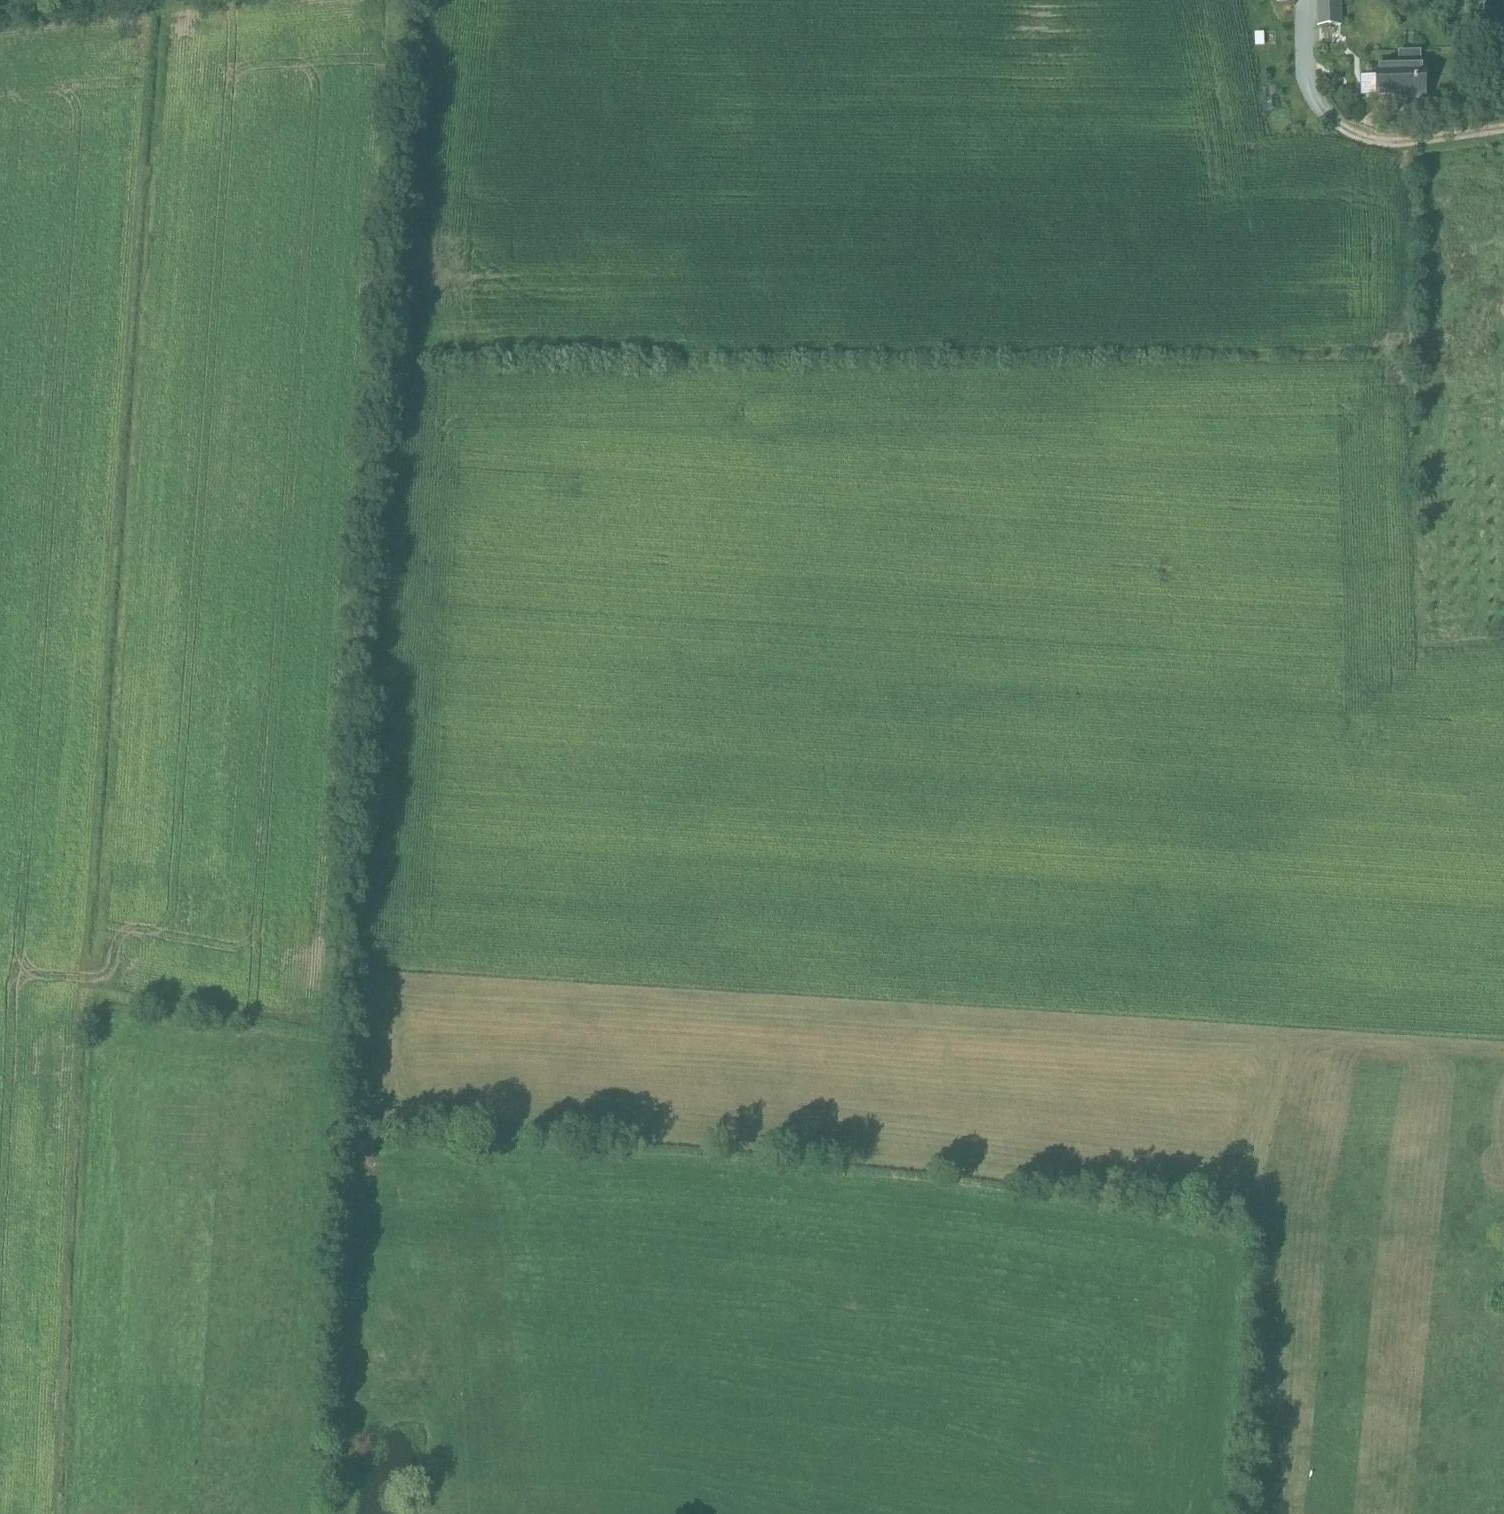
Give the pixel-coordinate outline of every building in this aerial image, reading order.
[(1317,14),(1342,14),(1342,0),(1317,0),(1317,14)] [(1425,62),(1378,62),(1377,93),(1407,94),(1407,97),(1424,97),(1425,62)]
